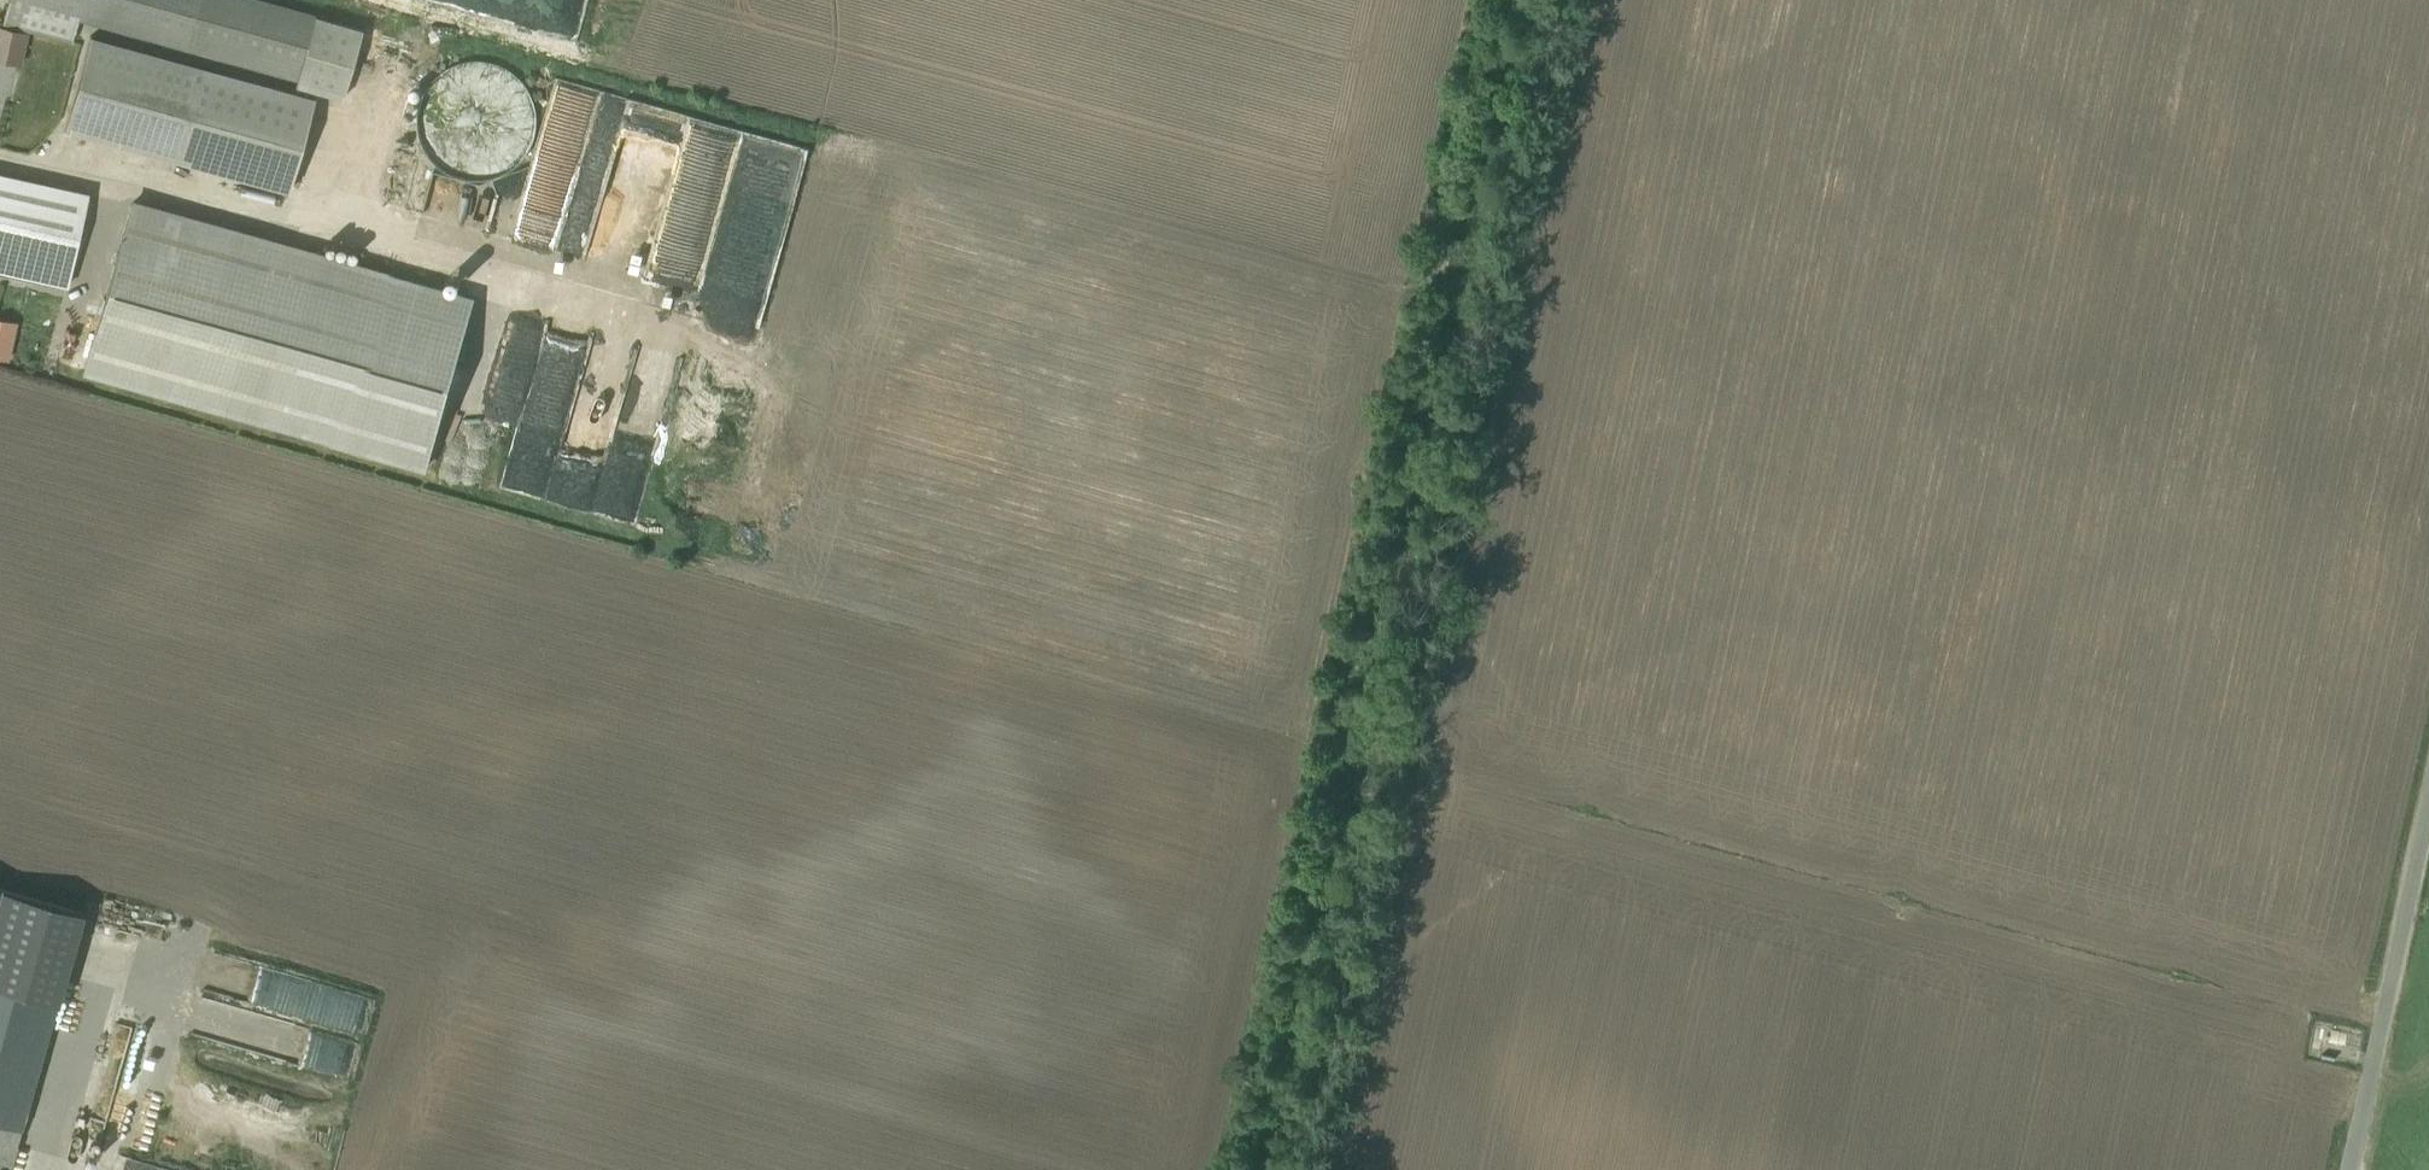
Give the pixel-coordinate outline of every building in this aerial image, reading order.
[(360,28),(260,0),(7,0),(1,24),(71,42),(77,19),(295,80),(293,84),(341,97),(360,28)] [(287,192),(313,97),(89,34),(62,129),(287,192)] [(418,74),(413,121),(428,175),(426,198),(438,195),(445,127),(445,130),(458,126),(466,154),(485,156),(485,149),(487,149),(521,140),(524,101),(514,63),(470,59),(444,66),(418,74)] [(678,101),(560,85),(553,99),(593,119),(582,123),(603,134),(585,140),(579,151),(559,149),(546,153),(537,171),(541,181),(560,191),(541,197),(547,214),(542,224),(517,220),(525,246),(545,249),(587,166),(595,163),(589,143),(610,146),(606,173),(613,160),(616,170),(629,172),(635,128),(644,125),(646,111),(678,101)] [(85,195),(0,176),(0,271),(65,286),(85,195)] [(475,296),(131,202),(83,374),(427,469),(475,296)] [(587,356),(612,358),(615,333),(590,331),(587,356)] [(648,477),(683,351),(637,338),(615,418),(584,409),(587,397),(576,394),(565,433),(580,437),(575,454),(586,457),(580,477),(601,483),(609,456),(629,462),(626,471),(648,477)] [(535,371),(524,424),(562,432),(574,380),(535,371)] [(5,1159),(77,907),(0,885),(0,1158),(5,1159)] [(364,990),(211,949),(200,992),(353,1032),(364,990)] [(328,1028),(315,1065),(333,1071),(347,1034),(328,1028)]
